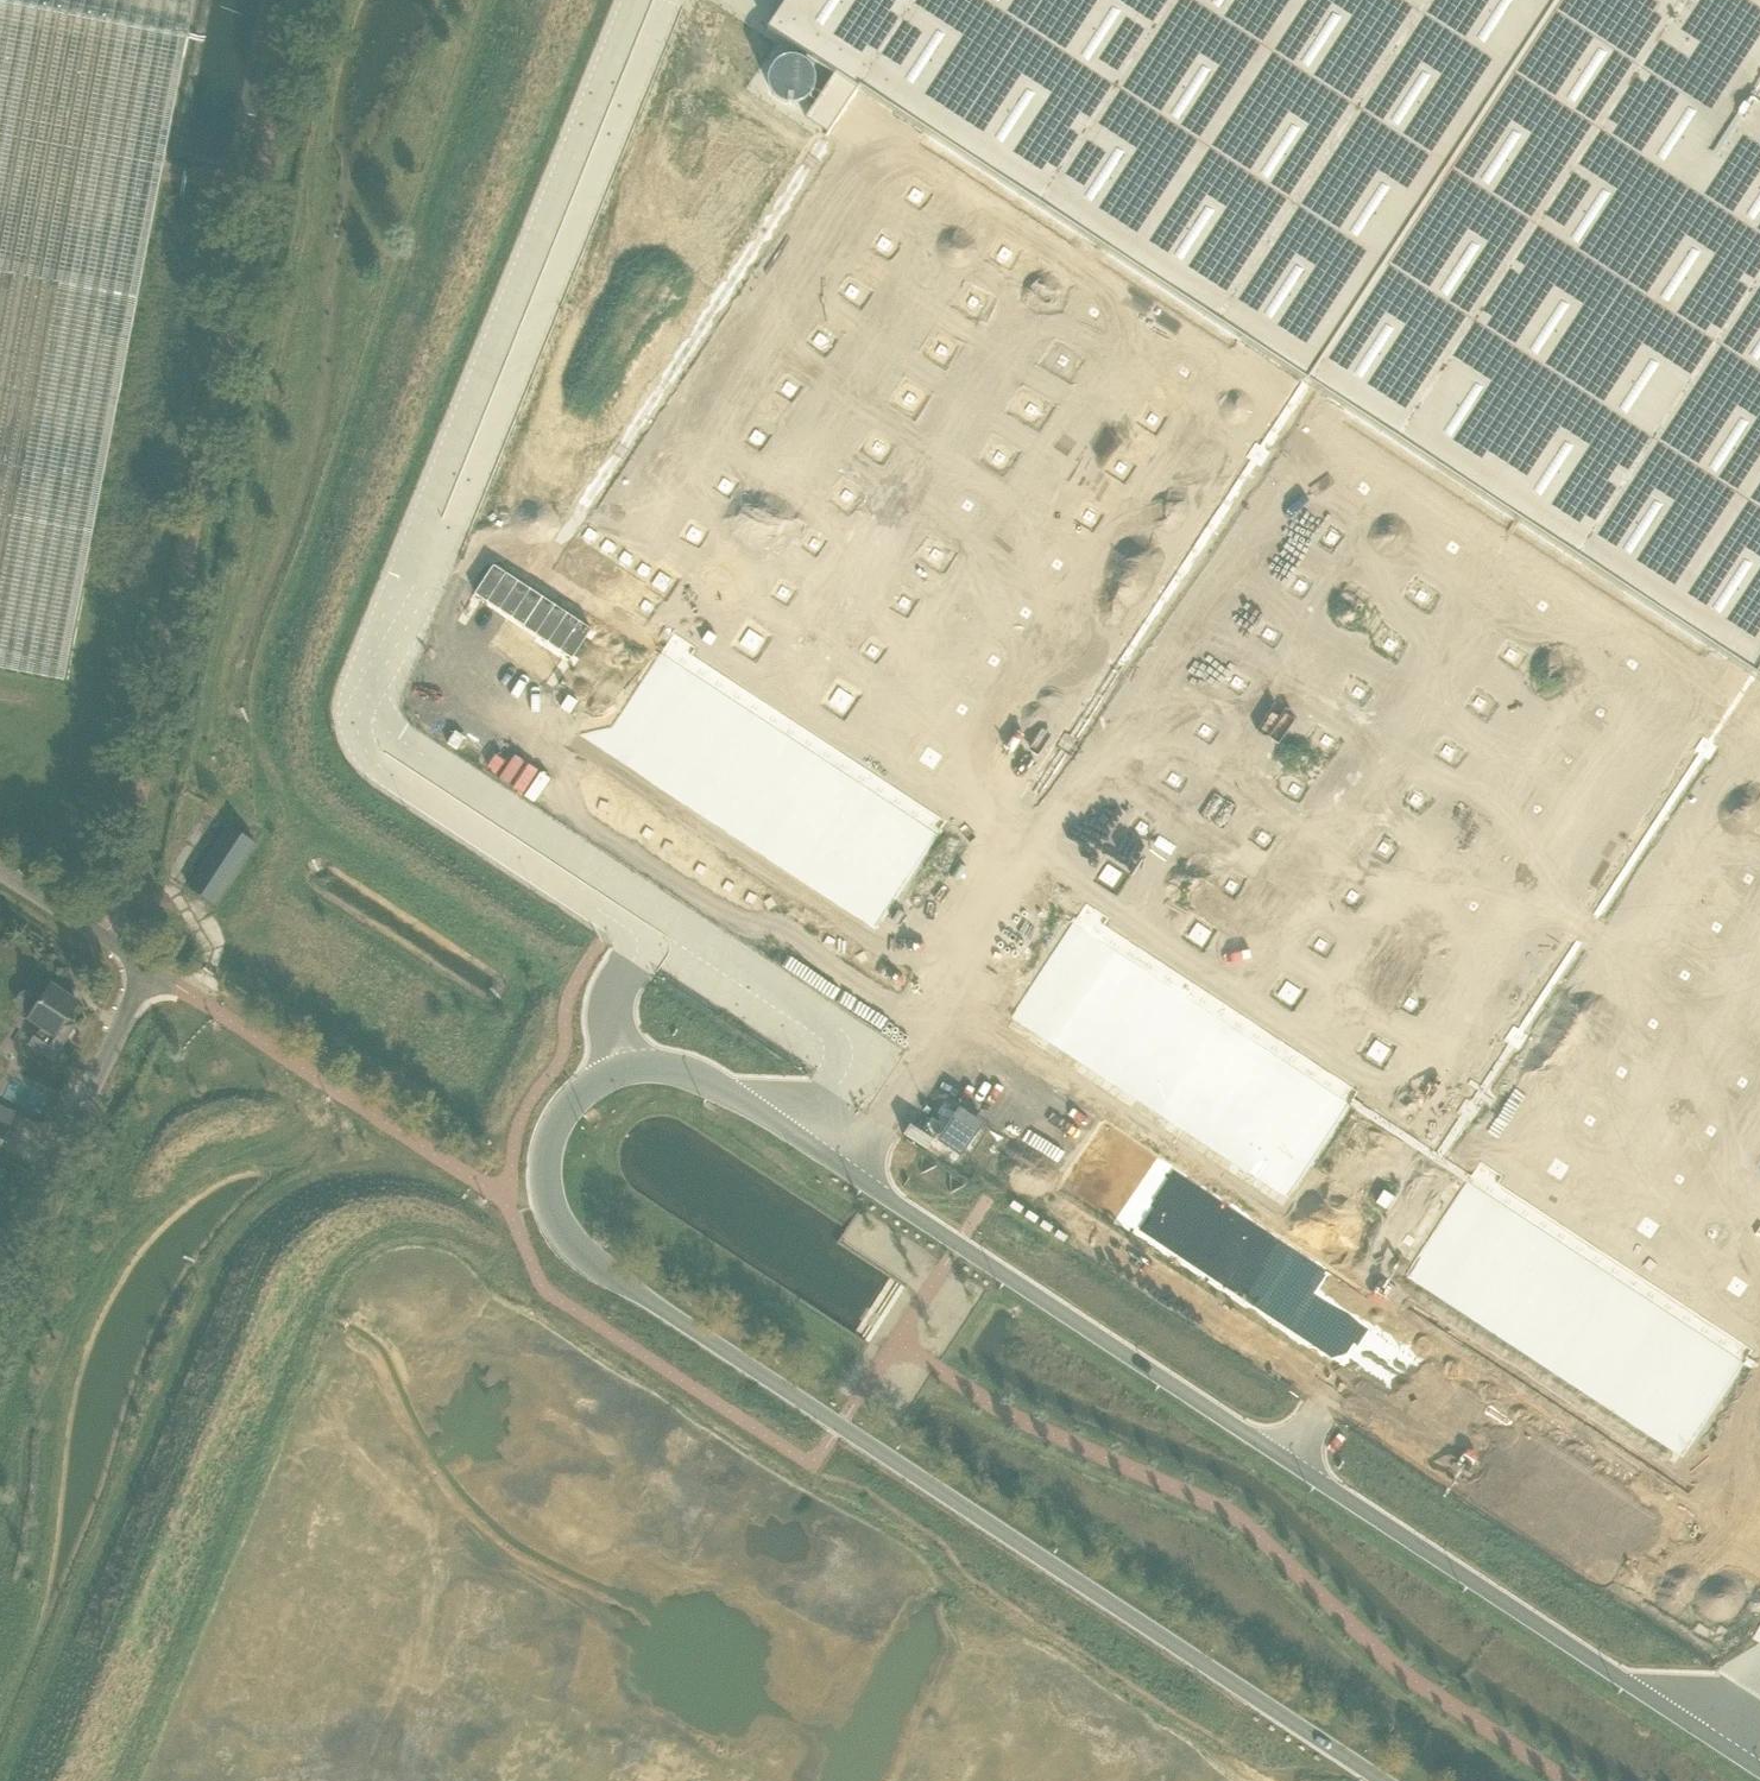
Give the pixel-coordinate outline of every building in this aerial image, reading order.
[(65,680),(142,274),(194,0),(0,0),(0,668),(65,680)] [(767,30),(833,73),(856,89),(1306,381),(1556,0),(787,0),(767,30)] [(1306,381),(1753,676),(1759,665),(1759,0),(1556,0),(1306,381)] [(806,117),(828,132),(856,89),(833,73),(806,117)] [(815,152),(540,573),(988,867),(1306,381),(856,89),(828,132),(815,152)] [(1306,381),(988,867),(1436,1160),(1753,676),(1306,381)] [(1436,1160),(1759,1372),(1759,681),(1753,676),(1436,1160)] [(216,904),(257,841),(228,822),(187,885),(216,904)] [(51,985),(43,998),(32,991),(27,990),(20,993),(17,998),(18,1005),(20,1011),(30,1018),(42,1026),(36,1035),(34,1034),(30,1043),(53,1058),(74,1024),(67,1020),(78,1003),(51,985)] [(961,1153),(980,1120),(955,1106),(936,1138),(961,1153)] [(0,1123),(0,1147),(9,1127),(0,1123)]
